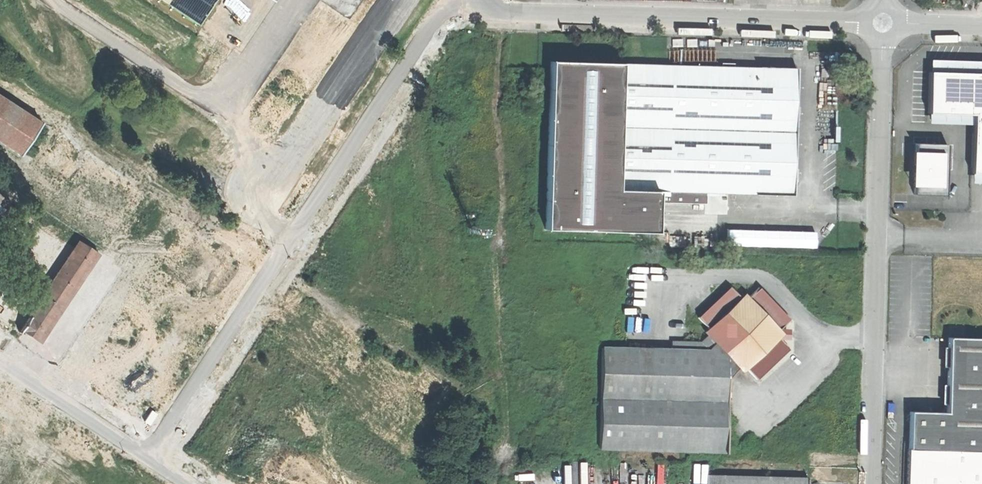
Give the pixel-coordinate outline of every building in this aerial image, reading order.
[(197,24),(213,0),(161,0),(197,24)] [(615,217),(616,191),(621,64),(550,61),(545,214),(615,217)] [(665,65),(621,64),(616,191),(655,192),(703,193),(711,194),(718,194),(791,196),(795,69),(665,65)] [(970,171),(981,171),(981,72),(928,70),(927,111),(972,113),(970,171)] [(20,153),(40,123),(0,97),(0,140),(20,153)] [(912,192),(944,193),(945,142),(914,141),(913,156),(912,192)] [(655,192),(616,191),(615,217),(654,218),(654,205),(655,192)] [(703,208),(703,193),(655,192),(654,205),(703,208)] [(614,234),(615,217),(545,214),(544,231),(614,234)] [(653,235),(654,218),(615,217),(614,234),(653,235)] [(96,252),(80,242),(77,247),(72,254),(30,317),(22,330),(37,340),(96,252)] [(708,336),(700,345),(727,379),(739,369),(745,369),(756,380),(788,349),(777,337),(778,330),(788,320),(757,288),(745,300),(738,299),(728,288),(696,319),(708,332),(708,336)] [(122,334),(121,336),(120,337),(120,339),(121,341),(122,342),(124,343),(126,342),(128,341),(129,339),(128,337),(128,336),(126,334),(124,334),(122,334)] [(945,339),(944,359),(981,360),(981,340),(945,339)] [(625,351),(601,351),(599,451),(725,452),(726,410),(727,379),(700,345),(671,344),(670,353),(625,351)] [(944,359),(941,412),(905,411),(905,450),(981,453),(981,360),(944,359)] [(0,446),(0,483),(59,483),(0,446)] [(905,450),(903,483),(981,483),(981,453),(905,450)] [(704,475),(704,483),(805,483),(805,477),(709,475),(704,475)]
